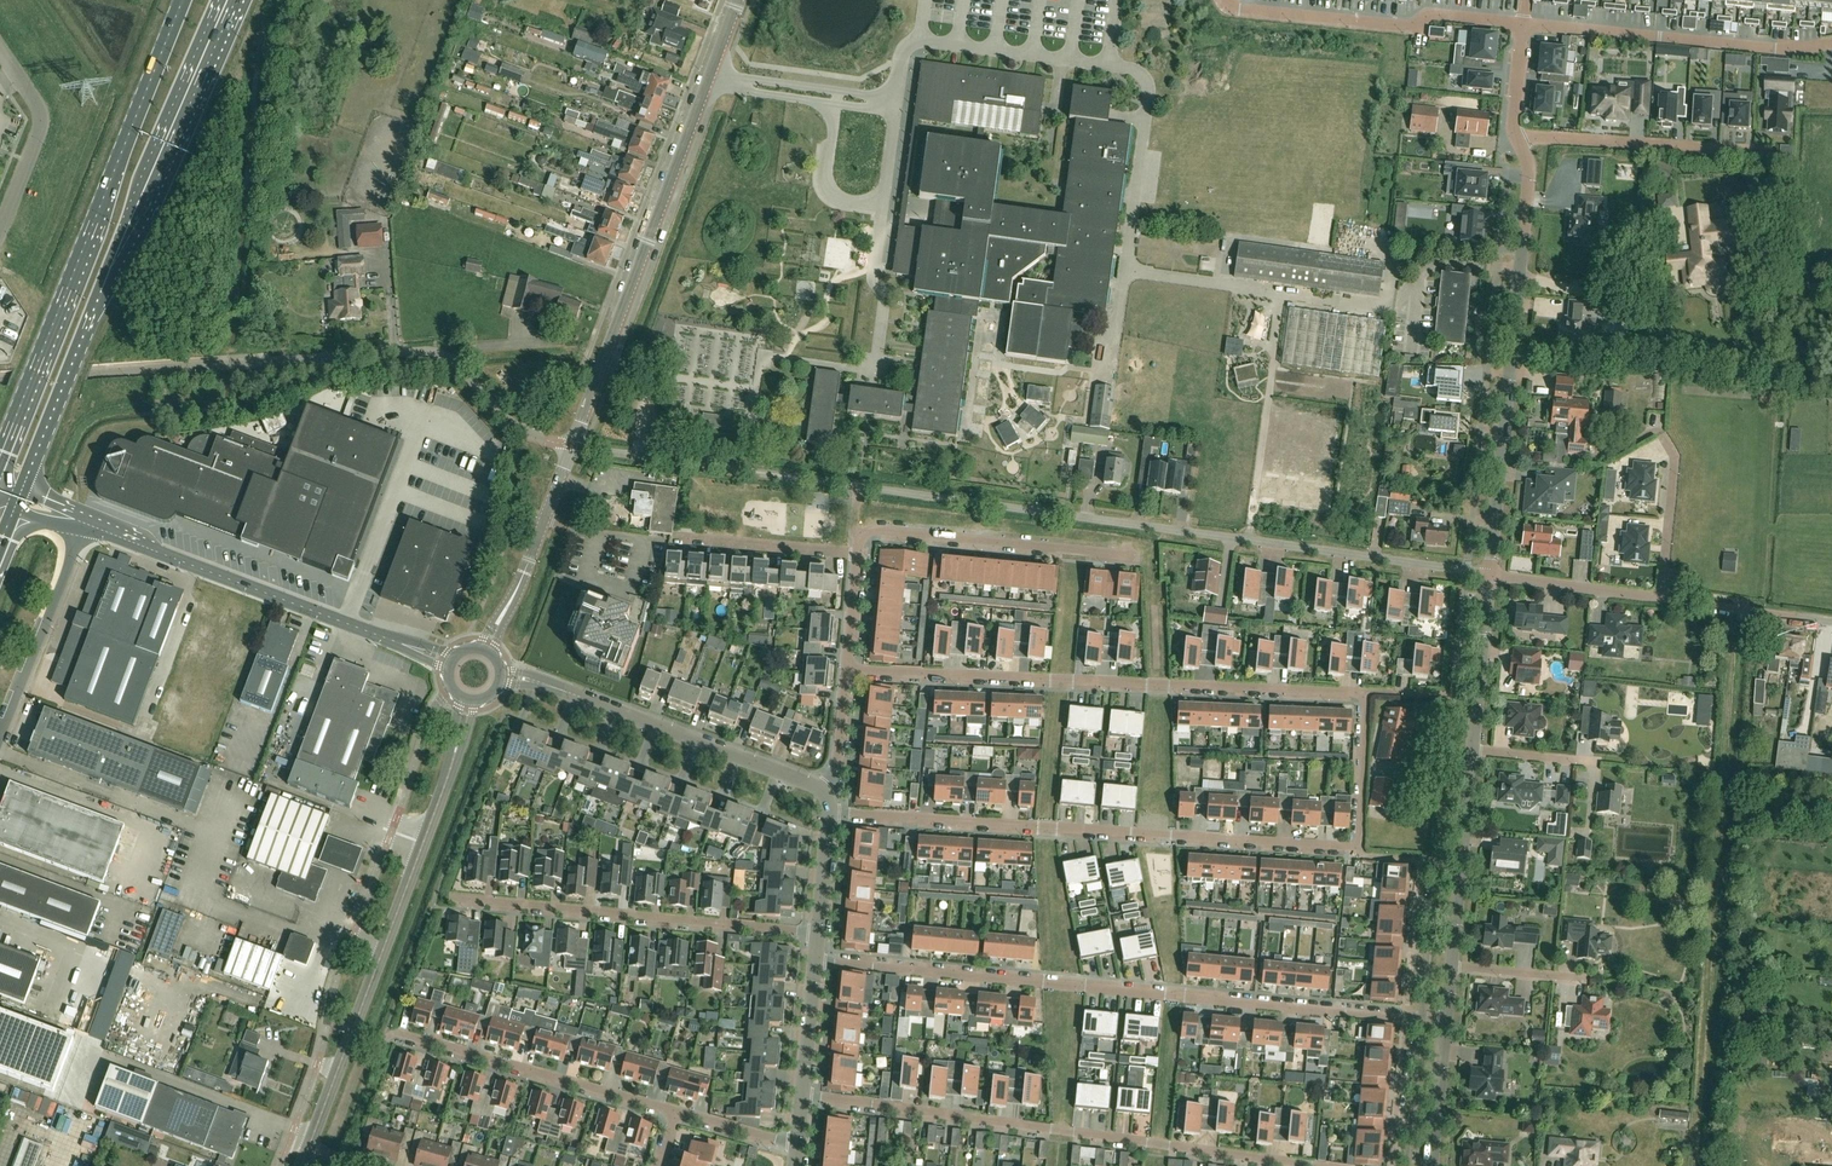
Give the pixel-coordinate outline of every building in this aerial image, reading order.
[(711,0),(696,0),(700,1),(699,6),(707,10),(709,5),(710,5),(711,0)] [(1755,0),(1741,0),(1740,8),(1754,9),(1755,0)] [(1769,0),(1755,0),(1754,9),(1755,5),(1767,6),(1767,10),(1768,10),(1769,0)] [(1781,12),(1783,0),(1769,0),(1768,10),(1781,12)] [(1781,12),(1795,13),(1796,0),(1783,0),(1781,12)] [(1810,8),(1810,0),(1796,0),(1795,13),(1796,13),(1796,6),(1810,8)] [(1824,0),(1810,0),(1810,8),(1823,9),(1822,13),(1823,13),(1824,0)] [(1823,13),(1831,14),(1831,0),(1824,0),(1823,13)] [(1521,10),(1521,1),(1505,1),(1504,10),(1521,10)] [(677,18),(678,17),(681,8),(665,2),(662,12),(677,18)] [(663,48),(664,44),(682,51),(689,33),(680,30),(684,21),(654,10),(644,34),(652,37),(650,43),(663,48)] [(1428,38),(1444,39),(1445,30),(1429,28),(1428,38)] [(576,29),(572,40),(572,41),(598,50),(602,38),(576,29)] [(1467,32),(1466,46),(1497,49),(1498,40),(1496,40),(1497,35),(1467,32)] [(1539,52),(1538,61),(1567,64),(1569,38),(1562,37),(1561,49),(1541,47),(1541,52),(1539,52)] [(609,55),(579,43),(574,57),(604,68),(609,55)] [(1669,57),(1669,46),(1657,45),(1656,56),(1669,57)] [(1496,58),(1497,49),(1466,46),(1464,60),(1463,59),(1463,67),(1478,68),(1479,61),(1483,62),(1494,63),(1494,58),(1496,58)] [(469,62),(473,52),(465,49),(461,59),(469,62)] [(1539,75),(1542,75),(1554,76),(1553,83),(1568,85),(1569,78),(1565,77),(1567,64),(1538,61),(1537,70),(1539,70),(1539,75)] [(527,72),(504,63),(500,75),(523,83),(527,72)] [(976,146),(928,140),(919,199),(942,202),(938,232),(922,230),(922,232),(903,229),(897,273),(916,276),(914,293),(936,296),(934,313),(928,312),(915,406),(903,405),(904,396),(851,388),(849,397),(837,395),(840,374),(816,371),(806,442),(830,446),(836,402),(848,404),(847,413),(901,421),(902,412),(914,413),(912,431),(956,437),(972,319),(977,320),(980,301),(1009,305),(1013,280),(1045,256),(1047,247),(1058,249),(1053,284),(1023,280),(1022,286),(1017,285),(1015,304),(1013,303),(1006,355),(1066,364),(1068,347),(1077,349),(1082,314),(1105,317),(1131,128),(1108,124),(1112,94),(1074,89),(1069,119),(1076,120),(1063,218),(993,208),(1001,150),(982,147),(984,129),(1020,134),(1020,135),(1030,137),(1030,136),(1037,137),(1041,102),(1042,102),(1046,79),(1027,77),(1027,78),(926,64),(918,120),(946,124),(946,125),(951,126),(951,125),(978,128),(976,146)] [(478,76),(480,68),(473,66),(471,74),(478,76)] [(1463,67),(1460,67),(1459,75),(1463,75),(1463,77),(1461,89),(1481,91),(1481,93),(1493,94),(1494,84),(1492,84),(1492,77),(1490,77),(1477,76),(1478,68),(1463,67)] [(619,78),(620,71),(604,70),(604,77),(619,78)] [(666,94),(669,84),(643,74),(642,76),(641,75),(639,78),(625,73),(623,77),(636,81),(636,82),(666,94)] [(456,85),(469,88),(471,81),(458,78),(456,85)] [(1771,100),(1770,110),(1769,120),(1769,131),(1773,131),(1782,132),(1787,132),(1788,122),(1792,122),(1793,111),(1792,111),(1791,111),(1792,101),(1776,100),(1777,90),(1788,91),(1788,90),(1788,81),(1789,81),(1789,80),(1767,79),(1766,100),(1771,100)] [(666,94),(636,82),(634,88),(646,93),(644,98),(645,98),(644,100),(654,104),(655,102),(662,104),(666,94)] [(1634,114),(1648,115),(1650,83),(1637,82),(1637,90),(1606,88),(1606,91),(1593,90),(1591,116),(1606,116),(1606,121),(1615,122),(1616,120),(1629,121),(1630,100),(1635,100),(1634,114)] [(1537,89),(1534,114),(1543,115),(1542,118),(1554,119),(1555,106),(1551,106),(1553,91),(1563,92),(1564,85),(1549,83),(1549,90),(1537,89)] [(1582,96),(1583,87),(1574,86),(1573,95),(1582,96)] [(482,92),(495,97),(497,92),(483,87),(482,92)] [(585,92),(602,98),(604,94),(587,88),(585,92)] [(1676,125),(1677,118),(1678,106),(1685,106),(1686,89),(1678,88),(1678,94),(1661,92),(1659,124),(1663,124),(1663,127),(1672,128),(1673,125),(1676,125)] [(654,104),(644,100),(643,101),(619,92),(616,101),(657,116),(661,106),(662,104),(655,102),(654,104)] [(1713,108),(1721,109),(1722,93),(1708,92),(1708,99),(1696,98),(1694,126),(1702,127),(1702,129),(1709,129),(1710,127),(1712,127),(1712,119),(1713,108)] [(1724,94),(1723,109),(1731,109),(1730,126),(1730,128),(1749,130),(1749,127),(1751,127),(1752,117),(1750,117),(1751,103),(1738,102),(1738,95),(1724,94)] [(636,120),(654,126),(657,116),(616,101),(615,103),(619,105),(618,107),(638,115),(636,120)] [(1435,133),(1438,109),(1413,106),(1410,130),(1435,133)] [(490,115),(510,119),(512,111),(492,107),(490,115)] [(582,113),(568,109),(566,114),(580,119),(582,113)] [(1458,133),(1470,135),(1486,136),(1488,115),(1458,111),(1456,133),(1458,133)] [(514,115),(513,123),(532,125),(533,118),(514,115)] [(569,124),(578,127),(580,120),(571,117),(569,124)] [(597,127),(596,128),(651,148),(655,137),(638,130),(636,135),(594,120),(591,125),(597,127)] [(535,122),(533,130),(544,133),(546,125),(535,122)] [(629,152),(647,159),(651,148),(596,128),(594,134),(614,142),(615,140),(623,143),(621,148),(629,152)] [(583,154),(610,164),(641,175),(645,164),(627,157),(625,163),(612,158),(593,150),(590,156),(583,154)] [(618,180),(636,186),(641,175),(610,164),(583,154),(581,159),(593,164),(594,163),(608,169),(621,174),(618,180)] [(1587,172),(1603,174),(1604,161),(1588,160),(1587,172)] [(1673,167),(1658,160),(1651,175),(1667,182),(1673,167)] [(1485,194),(1486,176),(1469,175),(1470,165),(1445,162),(1444,176),(1458,177),(1456,198),(1478,200),(1479,193),(1485,194)] [(439,163),(434,176),(456,184),(461,171),(439,163)] [(583,185),(630,202),(634,190),(617,184),(615,190),(606,187),(607,184),(586,176),(583,185)] [(521,177),(518,184),(535,190),(534,194),(542,198),(547,186),(521,177)] [(581,189),(584,190),(611,200),(608,206),(626,213),(630,202),(583,185),(581,189)] [(551,188),(545,209),(563,214),(565,208),(556,206),(560,190),(551,188)] [(427,200),(437,200),(437,190),(427,190),(427,200)] [(1594,239),(1594,238),(1595,229),(1597,229),(1598,211),(1602,211),(1602,210),(1603,199),(1580,197),(1579,209),(1579,210),(1578,210),(1577,216),(1579,216),(1579,217),(1571,217),(1571,216),(1570,216),(1570,217),(1568,236),(1568,237),(1569,237),(1581,238),(1580,242),(1592,243),(1592,239),(1593,239),(1594,239)] [(1479,215),(1480,208),(1464,207),(1463,215),(1460,241),(1480,243),(1483,216),(1479,215)] [(1711,245),(1734,242),(1731,221),(1709,223),(1707,207),(1689,209),(1694,254),(1677,256),(1678,267),(1684,266),(1686,286),(1691,286),(1691,287),(1693,287),(1693,286),(1707,284),(1707,287),(1708,289),(1710,291),(1712,293),(1714,293),(1717,293),(1719,292),(1721,290),(1722,288),(1722,285),(1722,275),(1724,275),(1723,271),(1722,272),(1721,262),(1713,263),(1711,245)] [(573,211),(573,212),(620,229),(624,217),(607,211),(605,217),(583,209),(581,214),(573,211)] [(336,213),(339,250),(348,249),(346,220),(363,219),(363,210),(336,213)] [(620,229),(573,212),(571,217),(600,227),(598,233),(616,240),(620,229)] [(563,224),(575,227),(576,221),(565,218),(563,224)] [(356,228),(359,248),(381,246),(379,226),(356,228)] [(546,227),(544,232),(610,256),(614,245),(596,238),(596,239),(569,229),(567,235),(546,227)] [(544,232),(576,244),(571,255),(587,261),(606,267),(610,256),(544,232)] [(1383,263),(1317,254),(1239,243),(1235,277),(1379,297),(1383,263)] [(561,256),(563,251),(551,246),(549,252),(561,256)] [(334,278),(335,293),(336,302),(328,302),(330,319),(337,319),(337,321),(360,319),(356,277),(363,276),(362,257),(338,259),(339,278),(334,278)] [(480,274),(483,263),(473,261),(468,260),(466,272),(480,274)] [(1441,271),(1438,300),(1434,342),(1463,345),(1471,275),(1441,271)] [(505,299),(503,306),(513,309),(529,313),(534,297),(559,303),(556,313),(577,319),(582,305),(582,304),(570,300),(571,297),(562,294),(563,291),(564,289),(537,282),(538,281),(522,277),(521,278),(511,276),(511,278),(510,282),(505,299)] [(1587,348),(1589,331),(1589,330),(1588,330),(1588,332),(1583,332),(1586,304),(1570,303),(1569,319),(1566,319),(1565,328),(1561,328),(1559,346),(1587,348)] [(1289,310),(1282,363),(1282,365),(1378,378),(1386,323),(1289,310)] [(1255,365),(1234,370),(1237,385),(1258,380),(1255,365)] [(1464,367),(1440,367),(1435,367),(1433,388),(1438,389),(1436,400),(1460,402),(1459,403),(1460,404),(1462,389),(1458,389),(1460,369),(1464,369),(1464,367)] [(1283,378),(1283,386),(1319,387),(1319,379),(1283,378)] [(1569,426),(1571,400),(1573,379),(1557,378),(1555,398),(1554,398),(1551,425),(1569,426)] [(1029,386),(1027,400),(1048,403),(1050,389),(1029,386)] [(1115,389),(1096,386),(1090,427),(1109,429),(1115,389)] [(1396,391),(1397,388),(1386,387),(1385,397),(1394,399),(1399,399),(1400,392),(1396,391)] [(1619,415),(1621,394),(1605,393),(1603,414),(1619,415)] [(1585,439),(1581,439),(1582,427),(1586,427),(1589,401),(1571,400),(1569,426),(1571,426),(1568,453),(1584,454),(1585,439)] [(1023,419),(1018,424),(1029,434),(1034,429),(1037,431),(1046,421),(1030,406),(1020,416),(1023,419)] [(187,453),(155,441),(153,440),(149,439),(145,440),(141,441),(138,444),(137,447),(126,443),(122,442),(118,443),(115,444),(112,447),(110,450),(97,484),(96,488),(96,492),(98,496),(101,499),(104,501),(161,522),(165,523),(169,523),(172,521),(175,518),(177,515),(243,540),(244,541),(248,541),(252,541),(256,539),(259,537),(261,533),(294,545),(293,550),(293,553),(295,557),(298,560),(301,562),(303,563),(333,574),(335,575),(339,575),(343,575),(346,573),(349,571),(352,567),(352,566),(399,442),(307,408),(291,453),(233,432),(229,443),(218,439),(212,437),(207,436),(201,437),(196,439),(191,443),(189,448),(187,453)] [(1428,432),(1441,433),(1440,439),(1457,441),(1459,415),(1421,411),(1420,425),(1429,426),(1428,432)] [(1009,421),(996,428),(1007,448),(1020,441),(1009,421)] [(1107,447),(1109,431),(1073,426),(1070,442),(1107,447)] [(656,444),(657,433),(648,432),(646,443),(656,444)] [(1545,462),(1564,464),(1566,448),(1557,447),(1557,452),(1546,450),(1545,462)] [(1143,450),(1139,474),(1149,475),(1147,490),(1164,492),(1167,467),(1157,465),(1158,458),(1150,457),(1151,451),(1143,450)] [(1077,452),(1070,451),(1068,464),(1075,465),(1077,452)] [(1083,479),(1098,480),(1098,460),(1084,460),(1083,479)] [(1120,486),(1123,463),(1107,461),(1104,484),(1120,486)] [(1167,467),(1164,492),(1180,494),(1182,480),(1190,481),(1192,463),(1178,461),(1177,468),(1167,467)] [(1653,488),(1652,488),(1654,465),(1634,463),(1633,471),(1628,471),(1626,491),(1632,491),(1631,499),(1654,502),(1655,492),(1655,491),(1654,490),(1654,489),(1653,489),(1653,488)] [(1606,478),(1616,479),(1617,471),(1607,470),(1606,478)] [(1539,484),(1529,483),(1526,510),(1553,513),(1554,503),(1560,504),(1562,488),(1572,489),(1574,474),(1549,471),(1548,481),(1539,480),(1539,484)] [(678,489),(655,486),(635,484),(633,494),(632,493),(630,506),(635,507),(634,516),(651,518),(650,532),(647,531),(647,532),(672,536),(679,487),(678,487),(678,489)] [(1391,491),(1379,489),(1378,497),(1390,498),(1391,491)] [(1409,502),(1410,492),(1391,490),(1391,491),(1390,498),(1390,499),(1409,502)] [(1615,494),(1605,493),(1604,501),(1614,502),(1615,494)] [(1388,499),(1378,497),(1375,518),(1385,519),(1388,499)] [(1388,515),(1409,517),(1411,503),(1390,501),(1388,515)] [(1608,515),(1609,511),(1605,507),(1601,506),(1600,514),(1608,515)] [(1600,514),(1599,523),(1604,523),(1608,520),(1608,515),(1600,514)] [(1428,520),(1417,519),(1416,532),(1426,533),(1425,545),(1435,546),(1435,543),(1444,544),(1445,541),(1447,542),(1448,533),(1446,532),(1446,528),(1428,526),(1428,520)] [(452,607),(457,593),(463,590),(460,585),(465,571),(471,569),(468,564),(475,546),(467,543),(465,538),(459,540),(410,521),(381,597),(427,615),(435,618),(439,619),(446,622),(449,615),(454,612),(452,607)] [(1646,551),(1648,528),(1628,526),(1627,534),(1622,534),(1620,554),(1625,554),(1625,562),(1647,565),(1648,554),(1648,553),(1648,552),(1647,551),(1646,551)] [(1532,553),(1539,554),(1559,556),(1560,542),(1550,541),(1551,530),(1524,527),(1523,545),(1533,546),(1532,553)] [(5,550),(11,552),(15,543),(9,541),(5,550)] [(1580,555),(1579,561),(1591,562),(1593,548),(1586,547),(1585,555),(1580,555)] [(902,576),(905,553),(882,551),(880,566),(882,566),(882,573),(902,576)] [(687,585),(689,554),(688,565),(681,564),(682,554),(667,553),(665,583),(687,585)] [(902,576),(925,578),(923,578),(924,570),(926,571),(927,556),(905,553),(902,576)] [(174,584),(170,582),(163,580),(160,586),(156,584),(158,578),(113,561),(113,559),(100,554),(95,568),(97,569),(88,591),(93,593),(84,615),(78,613),(73,625),(73,626),(52,682),(69,689),(65,700),(134,726),(160,657),(183,594),(172,590),(174,584)] [(689,554),(687,585),(708,587),(711,556),(710,566),(703,566),(704,556),(689,554)] [(711,556),(708,587),(730,589),(733,556),(732,568),(725,568),(726,558),(711,556)] [(746,570),(747,560),(741,559),(741,556),(733,556),(730,589),(743,590),(743,592),(748,598),(751,598),(752,591),(755,560),(754,560),(753,570),(746,570)] [(949,586),(954,587),(957,559),(949,558),(949,561),(943,560),(942,567),(934,566),(932,581),(950,582),(949,586)] [(958,559),(957,559),(954,587),(955,587),(955,583),(964,584),(963,587),(968,588),(971,560),(963,559),(962,562),(957,562),(958,559)] [(780,588),(783,563),(782,563),(781,573),(768,572),(769,562),(755,560),(752,591),(753,586),(780,588)] [(977,589),(982,589),(985,561),(976,560),(976,563),(971,563),(971,560),(968,588),(969,588),(969,584),(977,585),(977,589)] [(985,561),(982,589),(983,586),(991,586),(991,590),(996,591),(998,563),(990,562),(990,565),(985,564),(985,561)] [(1735,572),(1736,563),(1724,561),(1723,571),(1735,572)] [(810,565),(809,575),(796,574),(797,564),(783,563),(780,588),(808,591),(811,565),(810,565)] [(1004,591),(1009,592),(1012,564),(1004,563),(1004,566),(998,566),(999,563),(998,563),(996,591),(996,587),(1005,588),(1004,591)] [(1219,566),(1198,563),(1196,576),(1195,575),(1192,592),(1217,596),(1218,584),(1217,584),(1219,566)] [(1013,564),(1012,564),(1009,592),(1010,592),(1010,588),(1019,589),(1018,593),(1023,593),(1026,565),(1018,565),(1017,567),(1012,567),(1013,564)] [(811,565),(808,591),(837,593),(838,578),(824,577),(825,566),(811,565)] [(1032,594),(1037,595),(1040,567),(1031,566),(1031,569),(1026,568),(1026,565),(1023,593),(1024,590),(1032,590),(1032,594)] [(1040,567),(1037,595),(1038,591),(1046,592),(1046,596),(1051,596),(1051,592),(1055,593),(1056,581),(1052,581),(1054,568),(1045,567),(1045,570),(1040,570),(1040,567)] [(1275,590),(1267,589),(1266,598),(1274,599),(1274,600),(1290,601),(1293,572),(1280,571),(1280,578),(1276,578),(1275,590)] [(1266,598),(1267,589),(1259,588),(1261,576),(1257,576),(1257,573),(1245,572),(1242,601),(1258,603),(1257,606),(1265,607),(1266,598)] [(878,587),(906,589),(907,585),(903,585),(904,576),(925,578),(902,576),(882,573),(880,573),(880,574),(883,574),(882,579),(879,579),(878,587)] [(1106,573),(1098,573),(1098,576),(1092,575),(1091,585),(1087,585),(1087,584),(1086,584),(1085,596),(1111,598),(1112,587),(1105,587),(1106,573)] [(1112,587),(1111,598),(1137,601),(1138,589),(1137,589),(1137,590),(1133,589),(1134,579),(1128,578),(1128,576),(1120,575),(1119,588),(1112,587)] [(1364,582),(1352,581),(1351,588),(1340,587),(1338,608),(1345,609),(1345,610),(1361,611),(1363,598),(1371,599),(1372,583),(1364,582)] [(1330,608),(1338,608),(1340,587),(1328,586),(1329,583),(1317,582),(1314,611),(1329,613),(1330,608)] [(877,600),(905,603),(905,599),(902,598),(902,590),(906,590),(906,589),(878,587),(878,588),(881,588),(881,593),(878,593),(877,600)] [(1424,591),(1423,595),(1423,598),(1419,598),(1418,610),(1410,609),(1410,619),(1417,619),(1417,620),(1433,621),(1434,608),(1442,609),(1444,595),(1436,594),(1436,592),(1424,591)] [(1410,619),(1410,609),(1403,608),(1404,596),(1400,596),(1400,593),(1388,592),(1385,621),(1401,623),(1401,626),(1409,627),(1410,619)] [(629,633),(624,622),(627,621),(630,614),(615,608),(615,606),(609,606),(608,605),(609,603),(602,603),(588,598),(575,634),(574,637),(574,639),(573,641),(573,643),(574,645),(574,647),(575,650),(576,652),(577,654),(578,656),(580,657),(581,659),(583,660),(585,661),(587,662),(624,676),(639,634),(632,632),(629,633)] [(876,614),(904,617),(904,613),(900,612),(901,604),(905,604),(905,603),(877,600),(877,601),(880,602),(879,607),(876,607),(876,614)] [(1537,608),(1517,606),(1515,627),(1522,628),(1522,630),(1531,631),(1531,629),(1539,630),(1539,632),(1565,634),(1567,619),(1541,617),(1542,607),(1537,607),(1537,608)] [(807,631),(836,633),(837,622),(834,621),(834,619),(824,618),(825,610),(809,608),(807,631)] [(1224,626),(1226,612),(1207,609),(1205,623),(1224,626)] [(667,610),(666,622),(676,623),(677,610),(667,610)] [(874,628),(902,630),(903,626),(899,626),(900,617),(904,618),(904,617),(876,614),(876,615),(878,615),(878,621),(875,620),(874,628)] [(1605,646),(1604,653),(1608,654),(1608,656),(1617,657),(1619,641),(1625,641),(1625,644),(1627,644),(1627,643),(1640,644),(1642,629),(1624,627),(1625,618),(1608,616),(1608,617),(1610,617),(1608,629),(1591,628),(1589,645),(1605,646)] [(285,670),(299,634),(281,627),(282,625),(271,621),(258,656),(240,702),(271,714),(287,671),(285,670)] [(958,641),(960,623),(952,622),(951,630),(936,628),(933,658),(949,659),(950,640),(958,641)] [(960,623),(958,641),(966,641),(964,656),(980,658),(983,629),(967,627),(967,632),(959,631),(960,623)] [(1021,644),(1023,625),(1015,624),(1014,633),(999,631),(996,661),(1012,662),(1013,643),(1021,644)] [(720,635),(720,625),(712,625),(711,634),(720,635)] [(1027,659),(1031,660),(1043,661),(1046,631),(1031,630),(1032,626),(1023,625),(1021,644),(1029,644),(1027,659)] [(1203,626),(1201,641),(1186,639),(1183,669),(1199,670),(1200,651),(1208,652),(1211,626),(1203,626)] [(1233,640),(1217,638),(1219,627),(1211,626),(1208,652),(1216,653),(1214,668),(1230,669),(1232,654),(1239,654),(1240,641),(1233,641),(1233,640)] [(873,641),(901,644),(901,640),(898,640),(898,631),(902,632),(902,630),(874,628),(874,629),(877,629),(877,634),(874,634),(873,641)] [(805,652),(820,654),(821,646),(831,647),(832,645),(835,645),(836,633),(807,631),(805,652)] [(1353,663),(1356,632),(1348,632),(1347,647),(1331,646),(1331,648),(1328,648),(1328,656),(1330,656),(1328,675),(1344,677),(1345,662),(1353,663)] [(1370,634),(1364,633),(1356,632),(1353,663),(1361,664),(1360,674),(1375,676),(1378,646),(1369,645),(1370,634)] [(1135,635),(1119,634),(1111,633),(1111,638),(1110,648),(1109,654),(1117,655),(1116,663),(1132,665),(1135,635)] [(750,642),(759,643),(760,635),(750,634),(750,642)] [(1111,638),(1103,637),(1087,635),(1084,665),(1100,666),(1102,647),(1110,648),(1111,638)] [(1281,655),(1283,637),(1275,636),(1274,644),(1258,643),(1257,653),(1250,652),(1249,669),(1255,669),(1255,672),(1271,674),(1273,654),(1281,655)] [(1306,643),(1290,641),(1290,638),(1283,637),(1281,655),(1288,656),(1287,671),(1303,672),(1306,643)] [(720,641),(717,650),(724,652),(728,641),(721,638),(720,641)] [(1780,657),(1793,659),(1796,641),(1783,639),(1781,653),(1770,652),(1768,672),(1778,673),(1780,657)] [(875,648),(872,648),(872,656),(884,658),(884,662),(883,661),(883,662),(895,663),(896,659),(899,659),(900,654),(896,653),(897,645),(901,645),(901,644),(873,641),(873,643),(876,643),(875,648)] [(1804,668),(1803,671),(1802,671),(1801,679),(1811,680),(1814,657),(1806,656),(1808,642),(1796,641),(1793,659),(1792,666),(1804,668)] [(347,660),(354,662),(360,645),(352,643),(347,660)] [(1404,673),(1412,673),(1412,676),(1428,678),(1430,648),(1415,647),(1413,661),(1397,660),(1396,675),(1404,676),(1404,673)] [(1512,650),(1510,674),(1517,674),(1516,682),(1535,684),(1536,676),(1539,677),(1540,661),(1539,661),(1540,653),(1512,650)] [(803,674),(832,677),(833,665),(830,665),(830,662),(820,661),(820,654),(805,652),(804,660),(808,661),(807,674),(803,673),(803,674)] [(1581,657),(1570,656),(1569,670),(1580,671),(1581,657)] [(354,783),(363,761),(372,764),(398,695),(366,683),(370,675),(334,661),(297,762),(354,783)] [(698,704),(705,706),(710,692),(719,670),(710,667),(703,685),(706,686),(704,689),(690,684),(679,712),(690,716),(692,713),(694,714),(698,704)] [(664,691),(669,676),(662,673),(660,677),(647,672),(638,696),(650,700),(651,697),(653,698),(657,689),(664,691)] [(817,690),(827,691),(827,688),(831,688),(832,677),(803,674),(801,696),(816,697),(817,690)] [(679,712),(690,684),(669,676),(664,691),(671,694),(667,703),(670,704),(669,708),(679,712)] [(1754,716),(1756,717),(1763,717),(1766,682),(1757,681),(1754,716)] [(868,697),(867,704),(891,707),(893,688),(881,687),(881,688),(882,688),(881,692),(871,691),(870,697),(868,697)] [(720,727),(731,699),(710,692),(705,706),(712,709),(708,719),(711,720),(709,723),(720,727)] [(1825,715),(1828,693),(1818,692),(1814,714),(1825,715)] [(926,710),(928,695),(920,694),(918,709),(926,710)] [(951,716),(952,695),(935,694),(935,695),(935,715),(934,715),(934,716),(935,716),(935,720),(940,720),(940,716),(951,716)] [(967,717),(968,696),(952,695),(951,716),(951,720),(956,721),(956,717),(967,717)] [(985,696),(968,696),(967,717),(966,724),(985,725),(986,717),(983,717),(984,697),(985,697),(985,696)] [(1008,719),(1009,697),(992,697),(993,697),(992,717),(991,717),(991,718),(992,718),(992,722),(997,722),(997,718),(1008,719)] [(1024,720),(1025,698),(1009,697),(1008,719),(1008,723),(1013,723),(1013,719),(1024,720)] [(1042,700),(1042,699),(1025,698),(1024,720),(1024,723),(1029,724),(1029,720),(1041,720),(1041,719),(1040,719),(1041,700),(1042,700)] [(746,722),(751,707),(731,699),(720,727),(731,731),(732,728),(735,729),(739,719),(746,722)] [(878,726),(889,727),(891,707),(867,704),(866,712),(869,712),(868,718),(879,719),(878,726)] [(1541,718),(1540,717),(1541,707),(1507,704),(1505,727),(1514,728),(1513,736),(1533,738),(1533,730),(1538,730),(1539,730),(1540,730),(1541,730),(1542,729),(1543,729),(1544,728),(1545,727),(1545,726),(1545,725),(1545,724),(1545,723),(1545,722),(1545,721),(1544,720),(1543,719),(1542,718),(1541,718)] [(1194,727),(1195,706),(1178,705),(1178,706),(1179,706),(1178,726),(1177,726),(1189,727),(1189,731),(1194,731),(1194,727)] [(1210,728),(1211,706),(1195,706),(1194,727),(1205,728),(1205,732),(1210,732),(1210,728)] [(1226,729),(1227,707),(1211,706),(1210,728),(1221,728),(1221,732),(1226,732),(1226,729)] [(757,714),(759,710),(751,707),(746,722),(752,724),(749,734),(751,735),(750,738),(761,742),(770,719),(757,714)] [(1084,732),(1086,709),(1069,707),(1067,730),(1084,732)] [(1242,729),(1243,708),(1227,707),(1226,729),(1237,729),(1237,733),(1242,733),(1242,729)] [(1592,708),(1583,707),(1582,723),(1590,724),(1588,741),(1608,743),(1608,739),(1619,740),(1619,736),(1622,735),(1623,733),(1624,730),(1623,728),(1620,727),(1621,723),(1610,722),(1610,718),(1591,716),(1592,708)] [(1260,709),(1243,708),(1242,729),(1242,733),(1242,736),(1253,737),(1253,734),(1258,734),(1258,730),(1259,730),(1259,729),(1260,709)] [(45,709),(45,710),(47,710),(31,754),(28,753),(28,754),(185,812),(201,768),(202,768),(45,709)] [(1104,711),(1086,709),(1084,732),(1102,734),(1104,711)] [(1285,731),(1286,710),(1269,709),(1269,710),(1270,710),(1269,730),(1268,730),(1280,731),(1280,735),(1285,735),(1285,731)] [(1412,733),(1415,722),(1411,721),(1413,714),(1386,709),(1383,725),(1384,725),(1376,759),(1401,764),(1408,732),(1412,733)] [(1301,736),(1301,732),(1302,710),(1286,710),(1285,731),(1296,732),(1296,736),(1301,736)] [(1317,733),(1318,711),(1302,710),(1301,732),(1312,732),(1312,736),(1317,737),(1317,733)] [(1125,739),(1128,713),(1110,711),(1108,737),(1125,739)] [(1333,733),(1334,712),(1318,711),(1317,733),(1328,733),(1328,737),(1333,737),(1333,733)] [(1351,713),(1334,712),(1333,733),(1344,734),(1344,738),(1349,738),(1349,734),(1350,734),(1350,733),(1350,713),(1351,713)] [(1126,739),(1126,736),(1143,738),(1145,715),(1128,713),(1125,739),(1126,739)] [(770,719),(761,742),(772,746),(773,743),(776,744),(779,734),(786,737),(792,722),(784,719),(783,723),(770,719)] [(792,722),(786,737),(793,740),(790,749),(792,750),(791,754),(802,758),(807,745),(821,750),(823,734),(812,730),(811,734),(798,729),(800,725),(792,722)] [(864,738),(863,746),(887,748),(889,727),(878,726),(877,733),(867,732),(866,738),(864,738)] [(524,766),(536,735),(523,730),(520,739),(512,737),(504,758),(515,763),(524,766)] [(545,749),(549,740),(536,735),(524,766),(538,771),(538,769),(545,772),(553,752),(545,749)] [(1777,769),(1806,772),(1808,758),(1810,738),(1797,736),(1794,756),(1778,754),(1777,769)] [(557,776),(562,770),(569,772),(577,750),(564,745),(560,755),(553,752),(545,772),(557,776)] [(865,767),(874,768),(885,769),(887,748),(863,746),(862,753),(865,753),(864,759),(866,759),(865,767)] [(973,748),(973,757),(980,758),(981,748),(973,748)] [(1045,761),(1046,751),(1024,749),(1023,760),(1045,761)] [(586,765),(590,755),(577,750),(569,772),(575,775),(574,783),(586,787),(594,767),(586,765)] [(1806,772),(1831,776),(1831,761),(1808,758),(1806,772)] [(604,801),(618,765),(605,760),(601,770),(594,767),(586,787),(595,790),(592,797),(604,801)] [(920,773),(921,762),(912,761),(911,772),(920,773)] [(359,785),(354,783),(297,762),(288,785),(351,808),(359,785)] [(618,765),(604,801),(618,806),(621,805),(626,806),(627,803),(634,783),(627,780),(631,770),(618,765)] [(884,776),(885,769),(874,768),(873,775),(863,774),(862,780),(859,779),(859,787),(891,790),(892,777),(884,776)] [(1035,785),(1034,785),(1035,776),(1021,775),(1022,768),(1014,768),(1013,776),(1012,792),(1020,793),(1019,806),(1018,806),(1018,807),(1020,807),(1020,809),(1027,810),(1028,807),(1033,808),(1033,807),(1034,786),(1035,786),(1035,785)] [(944,802),(948,802),(950,779),(937,778),(937,771),(929,770),(928,786),(936,787),(935,800),(934,800),(934,801),(936,801),(936,804),(943,804),(944,802)] [(1569,770),(1567,784),(1573,785),(1575,771),(1569,770)] [(1002,806),(1004,806),(1004,805),(1005,792),(1012,792),(1013,776),(1006,776),(1004,773),(1002,771),(997,771),(994,772),(992,774),(992,782),(990,805),(995,805),(994,808),(1002,808),(1002,806)] [(960,803),(962,803),(962,802),(963,789),(970,789),(971,773),(963,773),(963,780),(950,779),(948,802),(953,802),(952,805),(960,805),(960,803)] [(976,804),(990,805),(992,782),(979,781),(979,774),(971,773),(970,789),(978,790),(977,803),(976,803),(976,804)] [(1278,802),(1265,801),(1263,824),(1277,825),(1277,824),(1278,810),(1285,811),(1287,775),(1280,775),(1278,802)] [(1288,775),(1287,775),(1285,811),(1293,811),(1292,825),(1291,825),(1291,826),(1305,826),(1307,791),(1287,790),(1288,775)] [(1519,777),(1500,775),(1497,803),(1517,804),(1521,810),(1530,811),(1541,802),(1543,785),(1528,784),(1528,785),(1523,785),(1521,783),(1523,781),(1519,777)] [(627,803),(639,807),(643,800),(650,803),(658,781),(646,776),(642,786),(634,783),(627,803)] [(1370,807),(1388,810),(1394,782),(1376,778),(1370,807)] [(656,814),(668,818),(669,815),(675,798),(668,795),(671,786),(658,781),(650,803),(657,805),(656,814)] [(125,826),(11,782),(0,811),(0,844),(103,884),(125,826)] [(1077,807),(1079,784),(1062,782),(1059,805),(1077,807)] [(917,800),(919,785),(911,784),(910,799),(917,800)] [(1079,784),(1077,807),(1094,808),(1096,786),(1079,784)] [(1103,786),(1101,809),(1118,811),(1120,788),(1103,786)] [(1619,814),(1621,787),(1607,786),(1606,795),(1599,794),(1597,812),(1619,814)] [(890,801),(891,790),(859,787),(858,795),(861,795),(860,801),(870,802),(870,806),(869,806),(881,808),(882,800),(890,801)] [(1558,787),(1556,803),(1568,805),(1569,788),(1558,787)] [(1120,788),(1118,811),(1135,813),(1138,790),(1120,788)] [(1194,789),(1194,796),(1180,795),(1180,796),(1179,817),(1178,817),(1178,818),(1193,819),(1193,818),(1193,804),(1201,805),(1202,789),(1194,789)] [(1223,791),(1202,789),(1201,805),(1208,805),(1208,819),(1207,819),(1207,820),(1221,821),(1223,798),(1223,791)] [(689,822),(699,796),(686,791),(683,801),(675,798),(669,815),(678,818),(689,822)] [(1223,791),(1223,798),(1221,821),(1235,822),(1235,821),(1235,807),(1243,808),(1244,792),(1223,791)] [(1319,813),(1327,814),(1328,798),(1321,797),(1320,805),(1307,804),(1308,791),(1307,791),(1305,826),(1310,827),(1309,829),(1317,830),(1317,827),(1319,827),(1319,813)] [(1244,792),(1243,808),(1251,808),(1250,822),(1249,822),(1249,823),(1263,824),(1265,801),(1265,793),(1244,792)] [(315,903),(326,872),(311,866),(323,834),(330,817),(272,795),(258,830),(250,851),(247,860),(282,873),(276,888),(315,903)] [(716,813),(709,811),(712,801),(699,796),(689,822),(710,830),(716,813)] [(1336,798),(1328,798),(1327,814),(1335,814),(1334,828),(1333,828),(1348,829),(1349,807),(1351,807),(1351,797),(1336,796),(1336,798)] [(230,815),(236,818),(241,807),(235,804),(230,815)] [(730,838),(740,811),(727,806),(724,816),(716,813),(710,830),(719,833),(730,838)] [(740,811),(730,838),(751,846),(757,829),(749,826),(753,816),(740,811)] [(617,839),(622,828),(603,819),(602,821),(591,816),(587,826),(617,839)] [(789,830),(767,821),(762,834),(774,839),(773,851),(797,853),(798,840),(788,839),(789,830)] [(581,836),(581,826),(568,825),(568,836),(581,836)] [(853,847),(877,850),(879,831),(867,830),(867,831),(867,835),(857,834),(856,840),(854,840),(853,847)] [(648,846),(653,837),(646,833),(641,842),(648,846)] [(919,838),(919,839),(918,859),(917,859),(917,860),(927,860),(926,864),(931,865),(933,839),(933,837),(926,837),(926,836),(925,836),(925,839),(919,838)] [(366,852),(327,837),(317,862),(356,878),(366,852)] [(904,852),(912,853),(914,838),(906,837),(904,852)] [(946,840),(946,838),(939,838),(939,837),(938,837),(938,840),(933,839),(931,865),(944,865),(946,840)] [(946,840),(944,865),(957,866),(959,841),(959,839),(952,838),(951,838),(951,840),(946,840)] [(957,866),(965,867),(970,867),(970,863),(971,863),(971,862),(972,843),(973,843),(973,842),(972,842),(972,840),(965,839),(964,841),(959,841),(957,866)] [(1563,841),(1537,839),(1537,848),(1558,850),(1556,866),(1561,867),(1563,841)] [(992,843),(992,841),(985,841),(985,840),(984,843),(978,842),(978,843),(977,863),(976,863),(976,864),(986,864),(985,868),(990,869),(992,843)] [(1493,850),(1491,871),(1523,874),(1526,843),(1501,840),(1499,851),(1493,850)] [(1005,844),(1005,842),(998,841),(997,844),(992,843),(990,869),(990,865),(999,865),(999,869),(1003,869),(1003,865),(1005,844)] [(1591,842),(1579,841),(1577,858),(1589,859),(1591,842)] [(1018,845),(1018,843),(1011,842),(1010,844),(1005,844),(1003,865),(1012,866),(1012,870),(1016,870),(1018,845)] [(1030,867),(1031,867),(1031,866),(1030,866),(1031,847),(1032,847),(1032,846),(1031,846),(1031,844),(1024,843),(1024,845),(1018,845),(1016,870),(1017,866),(1025,867),(1025,871),(1029,871),(1030,867)] [(864,869),(875,870),(877,850),(853,847),(852,855),(855,855),(854,861),(865,862),(864,869)] [(488,864),(496,865),(498,850),(489,849),(489,852),(483,851),(482,858),(469,857),(468,865),(466,865),(465,872),(468,872),(467,883),(486,885),(488,864)] [(503,854),(500,882),(518,883),(518,876),(527,877),(529,850),(513,849),(513,855),(503,854)] [(767,863),(766,872),(784,874),(785,866),(795,867),(797,853),(773,851),(762,850),(760,862),(767,863)] [(536,876),(535,888),(552,889),(553,879),(561,880),(563,853),(549,852),(548,862),(537,861),(536,868),(535,868),(534,876),(536,876)] [(1201,883),(1201,879),(1202,858),(1197,857),(1197,855),(1196,855),(1189,855),(1189,857),(1188,857),(1189,857),(1188,877),(1187,877),(1187,878),(1188,878),(1188,882),(1192,882),(1201,883)] [(1202,856),(1202,858),(1201,879),(1201,883),(1214,884),(1214,880),(1215,859),(1215,858),(1210,858),(1210,856),(1209,856),(1202,856)] [(1227,881),(1228,859),(1223,859),(1223,857),(1222,856),(1222,857),(1215,856),(1215,858),(1215,859),(1214,880),(1214,884),(1218,884),(1219,880),(1227,881)] [(1240,882),(1242,860),(1241,860),(1236,860),(1236,857),(1235,857),(1235,858),(1228,857),(1228,859),(1229,859),(1227,881),(1227,885),(1231,885),(1232,881),(1240,882)] [(1096,858),(1079,861),(1084,886),(1101,883),(1096,858)] [(1242,858),(1241,860),(1242,860),(1240,882),(1240,886),(1244,886),(1245,882),(1254,883),(1254,882),(1255,862),(1256,862),(1256,861),(1249,861),(1249,858),(1248,858),(1248,859),(1242,858)] [(605,868),(602,894),(619,896),(620,886),(628,886),(631,860),(616,859),(615,869),(605,868)] [(570,869),(567,896),(584,897),(585,887),(594,888),(596,861),(581,860),(580,870),(570,869)] [(1127,889),(1126,886),(1143,883),(1139,860),(1122,863),(1126,889),(1127,889)] [(1273,884),(1275,863),(1269,862),(1269,860),(1262,860),(1262,862),(1261,862),(1260,882),(1259,882),(1259,883),(1260,883),(1260,887),(1265,887),(1265,883),(1273,884)] [(1084,886),(1079,861),(1062,864),(1066,887),(1083,884),(1083,886),(1084,886)] [(1288,863),(1282,863),(1282,861),(1275,861),(1275,863),(1273,884),(1273,888),(1278,888),(1278,884),(1286,885),(1288,863)] [(1288,861),(1288,863),(1286,885),(1286,889),(1291,889),(1291,885),(1299,886),(1301,864),(1295,864),(1295,861),(1295,862),(1288,861)] [(1301,862),(1301,864),(1299,886),(1299,890),(1312,891),(1312,887),(1314,865),(1308,865),(1308,862),(1308,863),(1301,862)] [(1126,889),(1122,863),(1104,867),(1109,892),(1126,889)] [(1317,887),(1325,888),(1327,866),(1321,866),(1322,863),(1321,863),(1321,864),(1314,863),(1314,865),(1312,887),(1312,891),(1317,891),(1317,887)] [(1327,866),(1325,888),(1325,891),(1330,892),(1330,888),(1339,888),(1340,868),(1341,868),(1341,867),(1334,867),(1335,864),(1334,864),(1334,865),(1327,864),(1327,866)] [(1407,883),(1408,875),(1405,875),(1406,869),(1396,868),(1396,867),(1397,867),(1378,865),(1376,880),(1383,880),(1407,883)] [(88,938),(101,903),(0,866),(0,905),(88,938)] [(849,889),(873,891),(875,870),(864,869),(855,868),(855,876),(853,875),(852,881),(849,881),(849,889)] [(1353,883),(1354,868),(1347,868),(1345,883),(1353,883)] [(769,894),(792,897),(794,883),(783,882),(784,874),(766,872),(766,879),(761,879),(759,893),(769,894)] [(672,882),(669,906),(688,908),(689,890),(698,891),(699,876),(684,874),(683,875),(684,875),(683,883),(672,882)] [(663,897),(664,893),(665,877),(648,875),(646,877),(645,879),(638,878),(636,903),(654,904),(655,896),(663,897)] [(722,892),(729,893),(731,879),(723,878),(723,885),(705,883),(702,909),(720,911),(722,892)] [(1407,883),(1383,880),(1381,901),(1392,902),(1393,895),(1403,896),(1404,890),(1407,890),(1407,883)] [(860,911),(871,912),(873,891),(849,889),(848,896),(851,896),(850,902),(861,903),(860,911)] [(758,903),(757,915),(780,917),(781,909),(791,911),(792,897),(769,894),(768,902),(759,903),(758,903)] [(1392,902),(1381,901),(1379,922),(1403,924),(1404,917),(1401,916),(1402,910),(1391,909),(1392,902)] [(845,930),(869,932),(871,912),(860,911),(859,918),(849,917),(848,923),(845,923),(845,930)] [(1511,948),(1512,942),(1536,944),(1538,931),(1505,928),(1506,919),(1504,919),(1502,917),(1500,916),(1497,917),(1495,918),(1494,918),(1493,927),(1485,927),(1483,945),(1492,946),(1492,948),(1502,949),(1502,947),(1511,948)] [(468,930),(469,920),(450,918),(447,942),(456,943),(455,945),(457,947),(466,947),(466,951),(478,952),(480,934),(470,933),(468,930)] [(1349,919),(1342,918),(1341,928),(1348,929),(1349,919)] [(1588,923),(1573,921),(1563,920),(1561,942),(1579,944),(1578,959),(1595,960),(1596,954),(1607,955),(1607,952),(1609,950),(1610,948),(1610,946),(1610,944),(1610,942),(1609,940),(1609,937),(1591,935),(1591,931),(1588,931),(1588,923)] [(1403,924),(1379,922),(1377,942),(1388,944),(1389,936),(1399,937),(1400,931),(1402,932),(1403,924)] [(512,959),(514,934),(506,933),(506,925),(487,924),(484,950),(497,951),(496,957),(512,959)] [(912,950),(929,952),(931,931),(920,930),(920,926),(915,925),(915,929),(914,929),(914,930),(912,949),(912,950)] [(524,953),(530,953),(530,956),(533,960),(536,960),(535,967),(549,969),(552,941),(543,940),(544,929),(526,927),(524,953)] [(931,927),(931,931),(929,952),(944,953),(947,932),(936,931),(936,927),(931,927)] [(947,928),(947,932),(944,953),(960,955),(962,934),(952,933),(952,929),(947,928)] [(563,955),(565,958),(564,969),(586,971),(587,961),(588,952),(577,951),(578,933),(573,932),(572,930),(566,929),(564,931),(559,931),(557,955),(563,955)] [(855,950),(867,951),(869,932),(845,930),(844,938),(847,938),(846,944),(856,945),(856,949),(855,949),(855,950)] [(963,930),(962,934),(960,955),(977,957),(977,956),(979,936),(979,935),(968,934),(968,930),(963,930)] [(1110,931),(1093,934),(1097,957),(1115,954),(1110,931)] [(983,957),(1000,959),(1002,938),(991,937),(992,933),(987,932),(986,936),(985,936),(985,937),(986,937),(984,957),(983,956),(983,957)] [(1135,935),(1140,961),(1157,957),(1153,932),(1135,935)] [(615,942),(615,935),(597,933),(596,946),(593,946),(592,955),(595,955),(594,963),(606,964),(605,972),(620,973),(623,943),(615,942)] [(889,943),(903,945),(904,934),(896,933),(896,935),(890,935),(889,943)] [(1003,934),(1002,938),(1000,959),(1016,960),(1018,939),(1007,938),(1008,934),(1003,934)] [(1097,957),(1093,934),(1076,938),(1080,960),(1097,957)] [(291,935),(283,958),(307,967),(315,944),(291,935)] [(741,935),(741,942),(754,944),(755,944),(755,937),(749,936),(742,935),(741,935)] [(1018,935),(1018,939),(1016,960),(1033,962),(1033,961),(1032,961),(1034,942),(1035,942),(1035,941),(1023,940),(1024,936),(1018,935)] [(1123,964),(1140,961),(1135,935),(1118,939),(1123,964)] [(648,952),(649,940),(632,938),(631,948),(629,950),(628,955),(630,957),(629,967),(640,968),(639,979),(653,980),(656,953),(648,952)] [(270,991),(280,966),(283,958),(272,954),(259,949),(236,940),(233,949),(224,974),(254,985),(270,991)] [(685,967),(687,943),(669,942),(668,950),(660,949),(658,969),(675,971),(677,969),(677,967),(685,967)] [(1388,944),(1377,942),(1375,963),(1399,966),(1400,958),(1397,958),(1398,952),(1387,951),(1388,944)] [(715,959),(716,946),(698,944),(695,976),(706,977),(705,990),(720,991),(723,960),(715,959)] [(762,959),(762,966),(753,965),(785,969),(787,955),(776,954),(777,946),(755,944),(754,944),(753,956),(762,959)] [(41,961),(0,945),(0,995),(25,1004),(41,961)] [(1203,979),(1205,958),(1206,954),(1200,953),(1200,957),(1188,956),(1188,957),(1189,957),(1187,977),(1186,976),(1186,977),(1203,979)] [(1205,958),(1203,979),(1219,980),(1221,959),(1221,955),(1216,955),(1216,959),(1205,958)] [(1221,959),(1219,980),(1235,982),(1237,961),(1237,957),(1232,956),(1232,960),(1221,959)] [(1237,961),(1235,982),(1252,984),(1252,983),(1251,983),(1253,963),(1254,963),(1254,962),(1253,962),(1253,958),(1248,958),(1248,962),(1237,961)] [(1279,986),(1281,965),(1281,961),(1276,961),(1276,964),(1264,963),(1264,964),(1262,984),(1262,985),(1279,986)] [(1295,988),(1297,967),(1297,963),(1292,962),(1291,966),(1281,965),(1279,986),(1295,988)] [(1399,966),(1375,963),(1373,985),(1384,986),(1385,978),(1395,979),(1395,973),(1398,973),(1399,966)] [(1297,967),(1295,988),(1310,989),(1313,968),(1313,964),(1308,964),(1307,968),(1297,967)] [(774,981),(784,982),(785,969),(753,965),(751,979),(756,979),(755,988),(773,989),(774,981)] [(1313,968),(1310,989),(1327,991),(1327,990),(1329,970),(1329,971),(1329,970),(1328,970),(1329,966),(1324,965),(1323,969),(1313,968)] [(427,973),(421,972),(420,972),(419,976),(419,979),(426,980),(427,973)] [(840,982),(839,989),(863,991),(865,974),(853,973),(853,974),(853,977),(843,976),(842,982),(840,982)] [(1344,977),(1336,977),(1334,992),(1342,993),(1344,977)] [(499,996),(510,996),(510,985),(500,985),(499,996)] [(1384,986),(1373,985),(1371,1000),(1383,1002),(1383,1001),(1382,1001),(1383,1000),(1393,1001),(1393,995),(1396,995),(1397,987),(1384,986)] [(891,986),(890,1001),(897,1002),(899,987),(891,986)] [(919,1017),(927,1018),(928,1002),(921,1002),(922,990),(923,990),(923,989),(921,989),(921,987),(913,986),(913,989),(908,988),(908,989),(906,1010),(905,1011),(920,1012),(919,1017)] [(784,1002),(782,1002),(782,998),(772,997),(773,989),(755,988),(753,1009),(784,1012),(785,1001),(784,1002)] [(1508,991),(1479,988),(1477,1012),(1489,1013),(1489,1016),(1490,1017),(1497,1018),(1499,1016),(1499,1014),(1522,1016),(1524,1000),(1507,999),(1508,991)] [(584,990),(575,989),(575,998),(583,999),(584,990)] [(850,1011),(861,1012),(863,991),(839,989),(838,997),(841,997),(840,1003),(851,1004),(850,1011)] [(431,1017),(437,1019),(445,993),(434,990),(431,1003),(418,1000),(412,1023),(428,1028),(431,1017)] [(532,990),(530,1001),(538,1002),(541,992),(532,990)] [(937,992),(936,1003),(928,1002),(927,1018),(935,1019),(935,1014),(948,1015),(951,992),(937,991),(936,992),(937,992)] [(964,994),(951,992),(948,1015),(962,1016),(961,1022),(969,1022),(970,1006),(963,1006),(964,994)] [(445,993),(437,1019),(444,1021),(441,1031),(457,1036),(463,1012),(442,1006),(445,993)] [(990,1024),(990,1019),(992,996),(978,995),(978,996),(979,996),(978,1007),(970,1006),(969,1022),(968,1028),(976,1029),(977,1023),(990,1024)] [(1011,1026),(1012,1011),(1005,1010),(1006,998),(992,996),(990,1019),(1004,1020),(1003,1026),(1011,1026)] [(1573,1007),(1571,1027),(1571,1034),(1589,1036),(1590,1030),(1592,1028),(1607,1029),(1609,1011),(1601,1010),(1602,1000),(1583,998),(1582,1008),(1573,1007)] [(1035,1001),(1034,1000),(1020,999),(1020,1000),(1021,1000),(1020,1011),(1012,1011),(1011,1026),(1032,1028),(1033,1022),(1035,1001)] [(476,1030),(482,1031),(490,1003),(485,1018),(463,1012),(457,1036),(473,1041),(476,1030)] [(490,1043),(502,1046),(512,1010),(512,1009),(490,1003),(482,1031),(480,1037),(487,1039),(486,1042),(490,1043)] [(769,1033),(769,1025),(780,1026),(780,1022),(782,1023),(783,1023),(784,1012),(753,1009),(752,1022),(749,1021),(748,1031),(751,1031),(769,1033)] [(53,1092),(74,1038),(0,1010),(0,1072),(53,1092)] [(525,1014),(512,1010),(502,1046),(518,1051),(521,1040),(527,1042),(532,1026),(535,1016),(536,1012),(526,1010),(525,1014)] [(835,1023),(835,1030),(859,1033),(861,1012),(850,1011),(849,1018),(839,1017),(838,1023),(835,1023)] [(1099,1039),(1101,1013),(1084,1011),(1081,1037),(1099,1039)] [(1118,1015),(1101,1013),(1099,1039),(1116,1041),(1118,1015)] [(1181,1037),(1181,1038),(1195,1039),(1194,1045),(1202,1045),(1204,1029),(1196,1029),(1197,1017),(1198,1017),(1198,1014),(1188,1013),(1189,1013),(1188,1016),(1183,1015),(1183,1016),(1184,1016),(1181,1037)] [(535,1053),(547,1057),(554,1033),(557,1022),(535,1016),(532,1026),(527,1042),(528,1042),(528,1039),(534,1041),(531,1052),(535,1053)] [(1140,1043),(1142,1017),(1125,1016),(1122,1041),(1140,1043)] [(1160,1019),(1142,1017),(1140,1043),(1141,1040),(1157,1042),(1160,1019)] [(1230,1020),(1226,1019),(1223,1051),(1236,1052),(1237,1049),(1244,1050),(1246,1034),(1238,1033),(1239,1021),(1240,1022),(1240,1021),(1238,1021),(1238,1018),(1231,1017),(1230,1020)] [(905,1018),(899,1018),(897,1038),(904,1038),(905,1018)] [(1223,1051),(1226,1019),(1212,1018),(1212,1019),(1211,1030),(1204,1029),(1202,1045),(1223,1047),(1222,1050),(1223,1051)] [(689,1030),(699,1032),(701,1021),(691,1020),(689,1030)] [(731,1020),(730,1028),(740,1029),(741,1021),(731,1020)] [(1254,1023),(1253,1034),(1246,1034),(1244,1050),(1252,1050),(1255,1054),(1265,1055),(1268,1023),(1263,1023),(1264,1021),(1256,1020),(1256,1022),(1254,1022),(1254,1023)] [(1282,1025),(1280,1025),(1280,1022),(1273,1022),(1272,1024),(1268,1023),(1265,1055),(1265,1052),(1286,1054),(1288,1038),(1280,1037),(1281,1026),(1282,1026),(1282,1025)] [(1381,1025),(1369,1024),(1364,1023),(1362,1040),(1367,1041),(1378,1042),(1378,1043),(1391,1044),(1392,1036),(1389,1036),(1390,1030),(1380,1029),(1380,1026),(1381,1026),(1381,1025)] [(1296,1027),(1295,1038),(1288,1038),(1286,1054),(1294,1054),(1294,1049),(1308,1050),(1310,1028),(1305,1027),(1306,1025),(1298,1024),(1298,1026),(1296,1026),(1296,1027)] [(1314,1028),(1310,1028),(1308,1050),(1321,1052),(1320,1057),(1328,1058),(1329,1047),(1330,1042),(1322,1041),(1323,1030),(1324,1030),(1324,1029),(1322,1029),(1322,1026),(1315,1026),(1314,1028)] [(846,1052),(857,1054),(859,1033),(835,1030),(834,1038),(837,1038),(836,1044),(838,1044),(837,1052),(846,1052)] [(778,1045),(778,1042),(768,1041),(769,1033),(751,1031),(750,1040),(754,1041),(753,1053),(780,1056),(781,1045),(780,1045),(778,1045)] [(1331,1032),(1330,1042),(1329,1047),(1337,1048),(1338,1033),(1331,1032)] [(1544,1042),(1545,1033),(1535,1032),(1534,1041),(1544,1042)] [(547,1057),(564,1061),(567,1050),(573,1052),(577,1039),(554,1033),(547,1057)] [(577,1039),(573,1052),(574,1050),(580,1051),(577,1062),(593,1067),(600,1043),(577,1037),(578,1036),(577,1036),(577,1039)] [(1812,1048),(1813,1040),(1791,1038),(1790,1047),(1812,1048)] [(1378,1042),(1367,1041),(1365,1063),(1389,1066),(1390,1058),(1387,1058),(1388,1052),(1377,1051),(1378,1043),(1378,1042)] [(618,1065),(622,1048),(621,1049),(600,1043),(593,1067),(609,1071),(612,1060),(618,1062),(617,1065),(618,1065)] [(257,1050),(242,1044),(234,1066),(242,1069),(239,1077),(247,1080),(245,1084),(259,1090),(269,1064),(253,1058),(257,1050)] [(1559,1060),(1560,1053),(1554,1053),(1554,1048),(1548,1047),(1547,1059),(1559,1060)] [(637,1082),(644,1058),(622,1052),(622,1048),(618,1065),(624,1066),(621,1077),(625,1078),(637,1082)] [(1495,1094),(1501,1094),(1503,1072),(1500,1072),(1502,1050),(1485,1049),(1484,1066),(1484,1070),(1471,1069),(1469,1092),(1477,1092),(1476,1100),(1495,1101),(1495,1094)] [(831,1064),(831,1072),(855,1074),(857,1054),(846,1052),(845,1060),(835,1059),(834,1065),(831,1064)] [(743,1074),(746,1074),(767,1076),(767,1068),(775,1069),(776,1066),(778,1066),(778,1067),(779,1067),(780,1056),(753,1053),(752,1060),(744,1061),(743,1074)] [(406,1082),(403,1095),(413,1098),(420,1072),(414,1070),(416,1064),(412,1063),(413,1058),(398,1054),(394,1069),(397,1069),(394,1078),(406,1082)] [(1318,1067),(1327,1068),(1328,1058),(1320,1057),(1319,1057),(1318,1067)] [(662,1079),(666,1063),(666,1064),(644,1058),(637,1082),(653,1086),(656,1075),(662,1077),(661,1079),(662,1079)] [(904,1086),(904,1089),(916,1090),(919,1060),(903,1059),(902,1065),(894,1064),(892,1085),(904,1086)] [(714,1062),(704,1061),(703,1069),(714,1069),(714,1062)] [(955,1075),(956,1063),(948,1062),(947,1070),(932,1069),(929,1098),(941,1100),(942,1092),(946,1093),(947,1074),(955,1075)] [(668,1081),(665,1092),(681,1097),(688,1073),(666,1067),(667,1063),(666,1063),(662,1079),(668,1081)] [(965,1097),(977,1099),(980,1069),(964,1068),(965,1064),(956,1063),(955,1075),(963,1076),(961,1094),(965,1094),(965,1097)] [(1388,1073),(1389,1066),(1365,1063),(1363,1084),(1374,1085),(1383,1086),(1383,1079),(1385,1079),(1386,1073),(1388,1073)] [(427,1074),(420,1072),(413,1098),(424,1101),(427,1088),(440,1091),(442,1082),(445,1083),(449,1068),(434,1064),(432,1069),(429,1068),(427,1074)] [(96,1108),(142,1125),(232,1159),(248,1118),(157,1084),(111,1066),(96,1108)] [(1026,1103),(1026,1106),(1038,1107),(1041,1077),(1025,1076),(1026,1068),(1018,1068),(1017,1080),(1015,1090),(1023,1091),(1022,1103),(1026,1103)] [(841,1091),(853,1092),(855,1074),(831,1072),(830,1079),(833,1080),(832,1086),(842,1087),(842,1090),(841,1090),(841,1091)] [(481,1117),(488,1091),(482,1089),(483,1083),(479,1082),(481,1077),(465,1073),(461,1088),(464,1088),(461,1097),(474,1101),(470,1114),(481,1117)] [(710,1079),(688,1073),(681,1097),(697,1101),(699,1094),(706,1096),(711,1078),(710,1078),(710,1079)] [(881,1088),(889,1088),(890,1073),(883,1073),(881,1088)] [(767,1076),(746,1074),(746,1083),(744,1082),(743,1096),(776,1099),(777,1088),(776,1088),(773,1088),(774,1085),(766,1084),(767,1076)] [(1017,1080),(1009,1079),(993,1077),(992,1090),(987,1090),(985,1104),(990,1105),(990,1107),(1002,1108),(1003,1101),(1007,1101),(1008,1089),(1015,1090),(1017,1080)] [(494,1093),(488,1091),(481,1117),(477,1128),(488,1131),(495,1107),(507,1110),(510,1101),(512,1102),(516,1087),(501,1083),(500,1088),(496,1086),(494,1093)] [(1385,1107),(1386,1099),(1383,1099),(1383,1093),(1373,1092),(1374,1085),(1363,1084),(1361,1105),(1385,1107)] [(1074,1108),(1092,1110),(1094,1087),(1076,1086),(1074,1108)] [(1111,1089),(1094,1087),(1092,1110),(1109,1112),(1111,1089)] [(1115,1113),(1133,1114),(1135,1089),(1118,1087),(1115,1113)] [(1136,1089),(1135,1089),(1133,1114),(1150,1116),(1152,1093),(1135,1092),(1136,1089)] [(547,1101),(548,1096),(533,1092),(529,1107),(531,1107),(529,1116),(541,1120),(538,1133),(548,1136),(555,1110),(549,1108),(551,1102),(547,1101)] [(737,1117),(760,1119),(761,1111),(771,1112),(771,1109),(774,1109),(774,1110),(775,1110),(776,1099),(743,1096),(742,1105),(738,1105),(737,1117)] [(1184,1132),(1184,1134),(1196,1135),(1196,1128),(1200,1128),(1201,1116),(1209,1117),(1211,1099),(1203,1098),(1202,1106),(1186,1105),(1186,1107),(1179,1106),(1176,1131),(1184,1132)] [(44,1114),(57,1120),(64,1106),(51,1099),(44,1114)] [(1219,1130),(1219,1133),(1231,1134),(1234,1105),(1219,1103),(1219,1100),(1211,1099),(1209,1117),(1217,1118),(1216,1130),(1219,1130)] [(555,1110),(548,1136),(558,1139),(562,1126),(574,1129),(577,1120),(580,1121),(584,1106),(568,1102),(567,1107),(563,1105),(561,1112),(555,1110)] [(1385,1107),(1361,1105),(1359,1125),(1370,1126),(1371,1119),(1381,1120),(1381,1114),(1384,1114),(1385,1107)] [(1275,1109),(1275,1116),(1259,1115),(1256,1144),(1268,1145),(1269,1138),(1273,1138),(1274,1126),(1281,1127),(1283,1109),(1275,1109)] [(1292,1143),(1304,1144),(1307,1115),(1291,1113),(1291,1110),(1283,1109),(1281,1127),(1289,1128),(1288,1140),(1292,1140),(1292,1143)] [(609,1139),(605,1152),(615,1155),(623,1129),(616,1127),(618,1121),(614,1120),(616,1115),(600,1111),(596,1126),(599,1126),(596,1135),(609,1139)] [(1661,1111),(1660,1117),(1689,1120),(1689,1114),(1661,1111)] [(851,1118),(838,1117),(838,1118),(839,1118),(839,1122),(826,1121),(825,1129),(828,1130),(827,1135),(824,1134),(824,1135),(852,1138),(852,1137),(849,1137),(850,1128),(853,1129),(854,1123),(850,1123),(851,1118)] [(367,1152),(382,1157),(389,1132),(379,1129),(381,1122),(369,1118),(364,1135),(371,1137),(367,1152)] [(888,1120),(879,1119),(877,1143),(885,1144),(888,1120)] [(623,1129),(615,1155),(626,1158),(629,1145),(642,1148),(644,1139),(647,1140),(651,1125),(636,1121),(635,1126),(631,1124),(629,1131),(623,1129)] [(911,1141),(913,1123),(905,1122),(903,1140),(911,1141)] [(140,1152),(146,1136),(111,1123),(105,1139),(140,1152)] [(1524,1123),(1523,1132),(1533,1133),(1534,1124),(1524,1123)] [(870,1125),(867,1165),(872,1165),(876,1126),(870,1125)] [(1357,1146),(1381,1148),(1382,1141),(1379,1141),(1380,1135),(1369,1134),(1370,1126),(1359,1125),(1357,1146)] [(935,1144),(937,1127),(929,1126),(927,1143),(935,1144)] [(402,1145),(409,1147),(413,1131),(406,1129),(404,1136),(389,1132),(382,1157),(397,1161),(402,1145)] [(959,1147),(961,1130),(953,1129),(951,1147),(959,1147)] [(417,1132),(412,1148),(419,1150),(415,1165),(431,1165),(437,1145),(422,1141),(424,1134),(417,1132)] [(983,1151),(985,1133),(977,1132),(975,1150),(983,1151)] [(1327,1149),(1328,1134),(1321,1134),(1319,1149),(1327,1149)] [(852,1138),(824,1135),(824,1143),(827,1143),(826,1148),(823,1148),(823,1149),(851,1152),(851,1151),(847,1151),(848,1142),(852,1142),(852,1138)] [(1007,1154),(1009,1137),(1001,1136),(999,1153),(1007,1154)] [(1598,1144),(1551,1140),(1549,1155),(1565,1157),(1566,1156),(1569,1159),(1566,1161),(1569,1165),(1567,1165),(1595,1165),(1598,1144)] [(42,1146),(29,1141),(19,1165),(35,1165),(42,1146)] [(685,1157),(685,1158),(714,1165),(720,1144),(709,1141),(707,1148),(693,1144),(689,1158),(685,1157)] [(1047,1159),(1049,1142),(1040,1141),(1039,1158),(1047,1159)] [(452,1149),(437,1145),(431,1165),(447,1165),(449,1159),(456,1161),(461,1144),(454,1142),(452,1149)] [(1464,1144),(1462,1165),(1461,1165),(1491,1165),(1491,1161),(1506,1162),(1508,1145),(1483,1143),(1483,1146),(1464,1144)] [(484,1159),(487,1151),(480,1149),(480,1148),(473,1146),(472,1148),(464,1145),(460,1162),(467,1164),(466,1165),(482,1165),(484,1159)] [(1079,1164),(1081,1147),(1073,1146),(1071,1163),(1079,1164)] [(1357,1146),(1355,1163),(1367,1165),(1367,1164),(1366,1164),(1367,1161),(1377,1162),(1377,1156),(1380,1156),(1381,1148),(1357,1146)] [(750,1148),(747,1155),(755,1157),(757,1150),(750,1148)] [(851,1152),(823,1149),(822,1157),(825,1157),(825,1162),(822,1162),(822,1163),(850,1165),(846,1164),(847,1156),(851,1156),(851,1152)] [(1105,1150),(1096,1149),(1095,1165),(1103,1165),(1105,1150)] [(1129,1153),(1120,1153),(1119,1165),(1128,1165),(1129,1153)] [(509,1158),(501,1156),(499,1163),(484,1159),(482,1165),(506,1165),(509,1158)] [(683,1165),(710,1165),(713,1165),(714,1165),(685,1158),(683,1165)]
